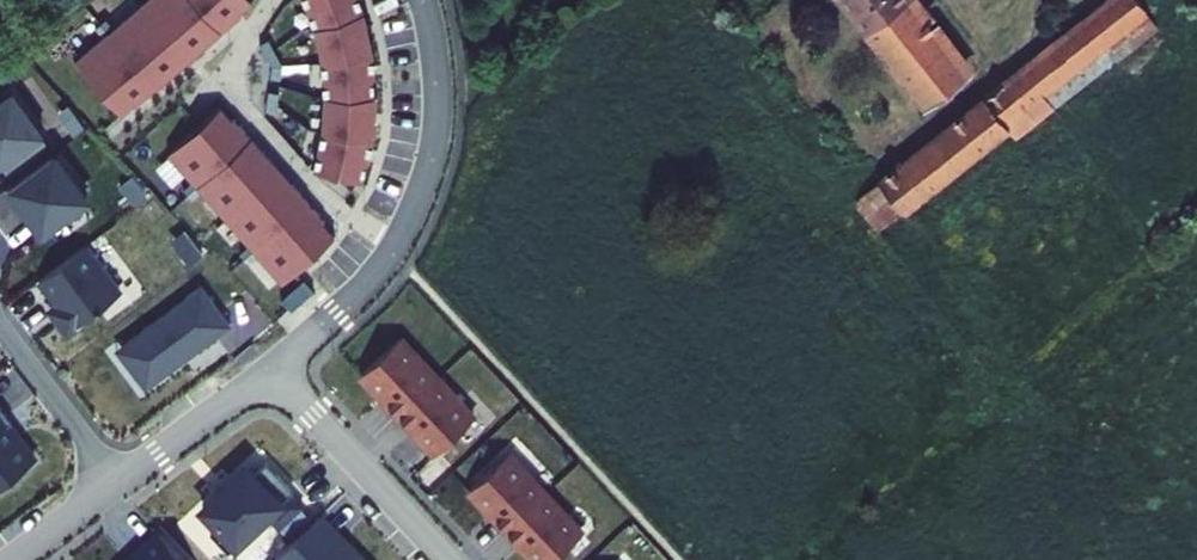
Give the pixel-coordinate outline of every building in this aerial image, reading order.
[(106,35),(154,91),(219,35),(189,0),(146,0),(106,35)] [(219,35),(256,3),(253,0),(189,0),(219,35)] [(365,16),(358,0),(302,0),(313,29),(365,16)] [(911,0),(838,0),(917,96),(960,63),(911,0)] [(1003,119),(1016,108),(1023,116),(1044,98),(1081,69),(1086,75),(1119,49),(1156,19),(1140,0),(1086,0),(871,173),(857,185),(848,191),(874,224),(897,205),(899,203),(1003,119)] [(320,64),(373,60),(365,16),(313,29),(320,64)] [(73,63),(121,119),(154,91),(106,35),(73,63)] [(321,100),(374,101),(373,60),(320,64),(321,100)] [(43,139),(9,90),(0,96),(0,169),(43,139)] [(317,137),(371,144),(374,101),(321,100),(317,137)] [(250,141),(222,108),(166,157),(195,190),(250,141)] [(360,185),(371,144),(317,137),(312,171),(360,185)] [(305,203),(250,141),(195,190),(250,252),(305,203)] [(3,192),(39,240),(90,201),(54,154),(3,192)] [(336,237),(305,203),(250,252),(280,286),(336,237)] [(73,241),(28,275),(48,300),(40,306),(56,327),(108,288),(73,241)] [(114,350),(143,389),(231,324),(202,285),(114,350)] [(476,415),(400,335),(355,378),(431,457),(476,415)] [(36,458),(0,409),(0,484),(36,458)] [(506,452),(463,492),(528,559),(562,559),(587,537),(506,452)] [(210,518),(202,525),(221,546),(260,510),(271,522),(296,499),(284,486),(285,483),(259,455),(245,468),(238,461),(194,501),(210,518)] [(269,554),(276,559),(371,559),(318,506),(269,554)] [(202,558),(162,518),(115,559),(200,559),(202,558)]
